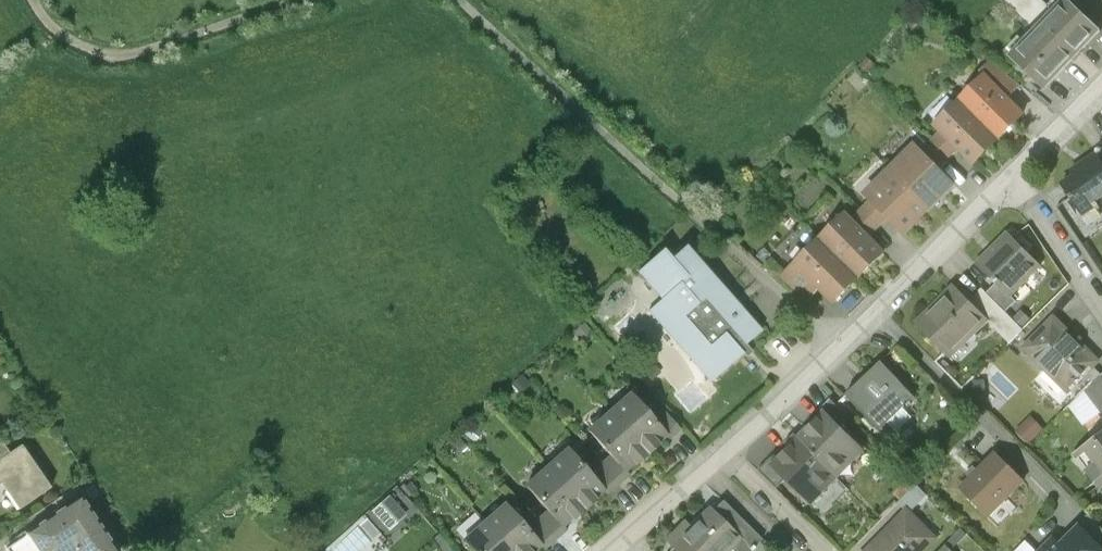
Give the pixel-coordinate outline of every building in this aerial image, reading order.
[(1037,26),(1056,7),(1049,0),(1011,0),(1037,26)] [(1012,53),(1045,88),(1101,32),(1071,0),(1065,0),(1012,53)] [(1018,86),(991,60),(980,71),(986,76),(1007,98),(1018,86)] [(1007,98),(986,76),(961,100),(998,139),(1023,114),(1007,98)] [(998,139),(961,100),(936,125),(942,131),(959,148),(973,163),(998,139)] [(959,148),(942,131),(932,141),(949,158),(959,148)] [(949,158),(932,141),(921,152),(938,168),(949,158)] [(921,152),(915,145),(890,169),(928,208),(953,183),(938,168),(921,152)] [(1098,156),(1073,173),(1076,177),(1063,186),(1072,199),(1083,214),(1101,200),(1101,161),(1098,156)] [(928,208),(890,169),(865,194),(871,200),(888,217),(903,233),(928,208)] [(888,217),(871,200),(861,210),(877,227),(888,217)] [(877,227),(861,210),(851,220),(851,221),(867,236),(868,236),(877,227)] [(851,221),(845,214),(820,239),(858,277),(883,253),(867,236),(851,221)] [(1041,265),(1010,233),(978,264),(998,283),(1010,296),(1011,294),(1041,265)] [(858,277),(820,239),(795,264),(819,288),(833,302),(858,277)] [(751,346),(747,341),(761,329),(690,246),(675,259),(668,250),(642,272),(666,299),(653,310),(713,379),(751,346)] [(795,264),(782,276),(806,300),(819,288),(795,264)] [(1010,296),(998,283),(987,293),(1006,313),(1018,301),(1011,294),(1010,296)] [(955,288),(948,295),(946,294),(941,300),(942,301),(921,322),(920,321),(918,323),(945,351),(947,353),(970,330),(974,334),(988,320),(990,318),(974,302),(956,284),(954,286),(955,288)] [(987,293),(985,292),(974,302),(990,318),(988,320),(1009,341),(1010,343),(1023,330),(1013,319),(1006,313),(987,293)] [(1022,311),(1013,319),(1023,330),(1032,321),(1022,311)] [(1098,362),(1056,319),(1028,347),(1070,390),(1071,389),(1093,367),(1098,362)] [(882,362),(846,394),(878,429),(913,397),(882,362)] [(1093,367),(1071,389),(1080,398),(1086,392),(1101,376),(1093,367)] [(1101,376),(1086,392),(1101,416),(1101,415),(1101,376)] [(983,380),(974,381),(974,391),(984,390),(983,380)] [(654,418),(633,394),(611,412),(649,455),(654,450),(651,447),(666,434),(667,433),(654,418)] [(847,416),(830,399),(819,409),(823,413),(825,412),(838,425),(847,416)] [(682,429),(664,409),(654,418),(667,433),(666,434),(671,439),(682,429)] [(649,455),(611,412),(590,431),(611,455),(624,470),(625,469),(640,456),(643,460),(649,455)] [(838,425),(825,412),(823,413),(798,439),(837,477),(852,461),(849,458),(860,447),(838,425)] [(1041,430),(1030,419),(1018,432),(1029,442),(1041,430)] [(837,477),(798,439),(799,438),(796,435),(787,444),(790,447),(776,461),(775,462),(789,475),(785,478),(786,479),(795,487),(798,484),(811,497),(820,488),(823,491),(837,477)] [(1080,451),(1101,481),(1101,435),(1080,451)] [(24,448),(12,457),(5,446),(0,449),(0,487),(3,485),(19,508),(51,487),(24,448)] [(591,473),(570,449),(549,468),(586,510),(591,505),(589,502),(604,489),(604,488),(591,473)] [(957,487),(987,516),(1022,479),(992,451),(957,487)] [(624,470),(611,455),(601,464),(619,484),(630,474),(625,469),(624,470)] [(776,461),(771,457),(758,470),(776,488),(786,479),(785,478),(789,475),(775,462),(776,461)] [(619,484),(601,464),(591,473),(604,488),(604,489),(608,494),(619,484)] [(586,510),(549,468),(527,486),(548,510),(562,525),(563,525),(577,512),(581,515),(586,510)] [(927,495),(916,484),(897,503),(906,513),(908,511),(909,513),(927,495)] [(391,528),(414,506),(396,486),(372,507),(391,528)] [(998,520),(1018,506),(1012,497),(992,511),(998,520)] [(723,500),(712,511),(741,539),(732,548),(735,550),(753,550),(760,544),(764,540),(723,500)] [(8,550),(78,550),(80,550),(81,550),(115,550),(81,501),(8,550)] [(507,504),(486,523),(511,550),(533,550),(541,544),(542,543),(528,528),(507,504)] [(673,547),(677,550),(729,550),(732,548),(741,539),(712,511),(710,509),(673,547)] [(548,510),(538,519),(556,540),(567,530),(563,525),(562,525),(548,510)] [(868,550),(920,550),(934,537),(909,513),(908,511),(906,513),(868,550)] [(1089,515),(1077,527),(1081,530),(1082,529),(1097,545),(1101,540),(1101,528),(1089,515)] [(556,540),(538,519),(528,528),(542,543),(541,544),(545,549),(556,540)] [(486,523),(464,542),(473,550),(511,550),(486,523)] [(1097,545),(1082,529),(1081,530),(1062,549),(1054,540),(1043,550),(1101,550),(1101,549),(1097,545)]
